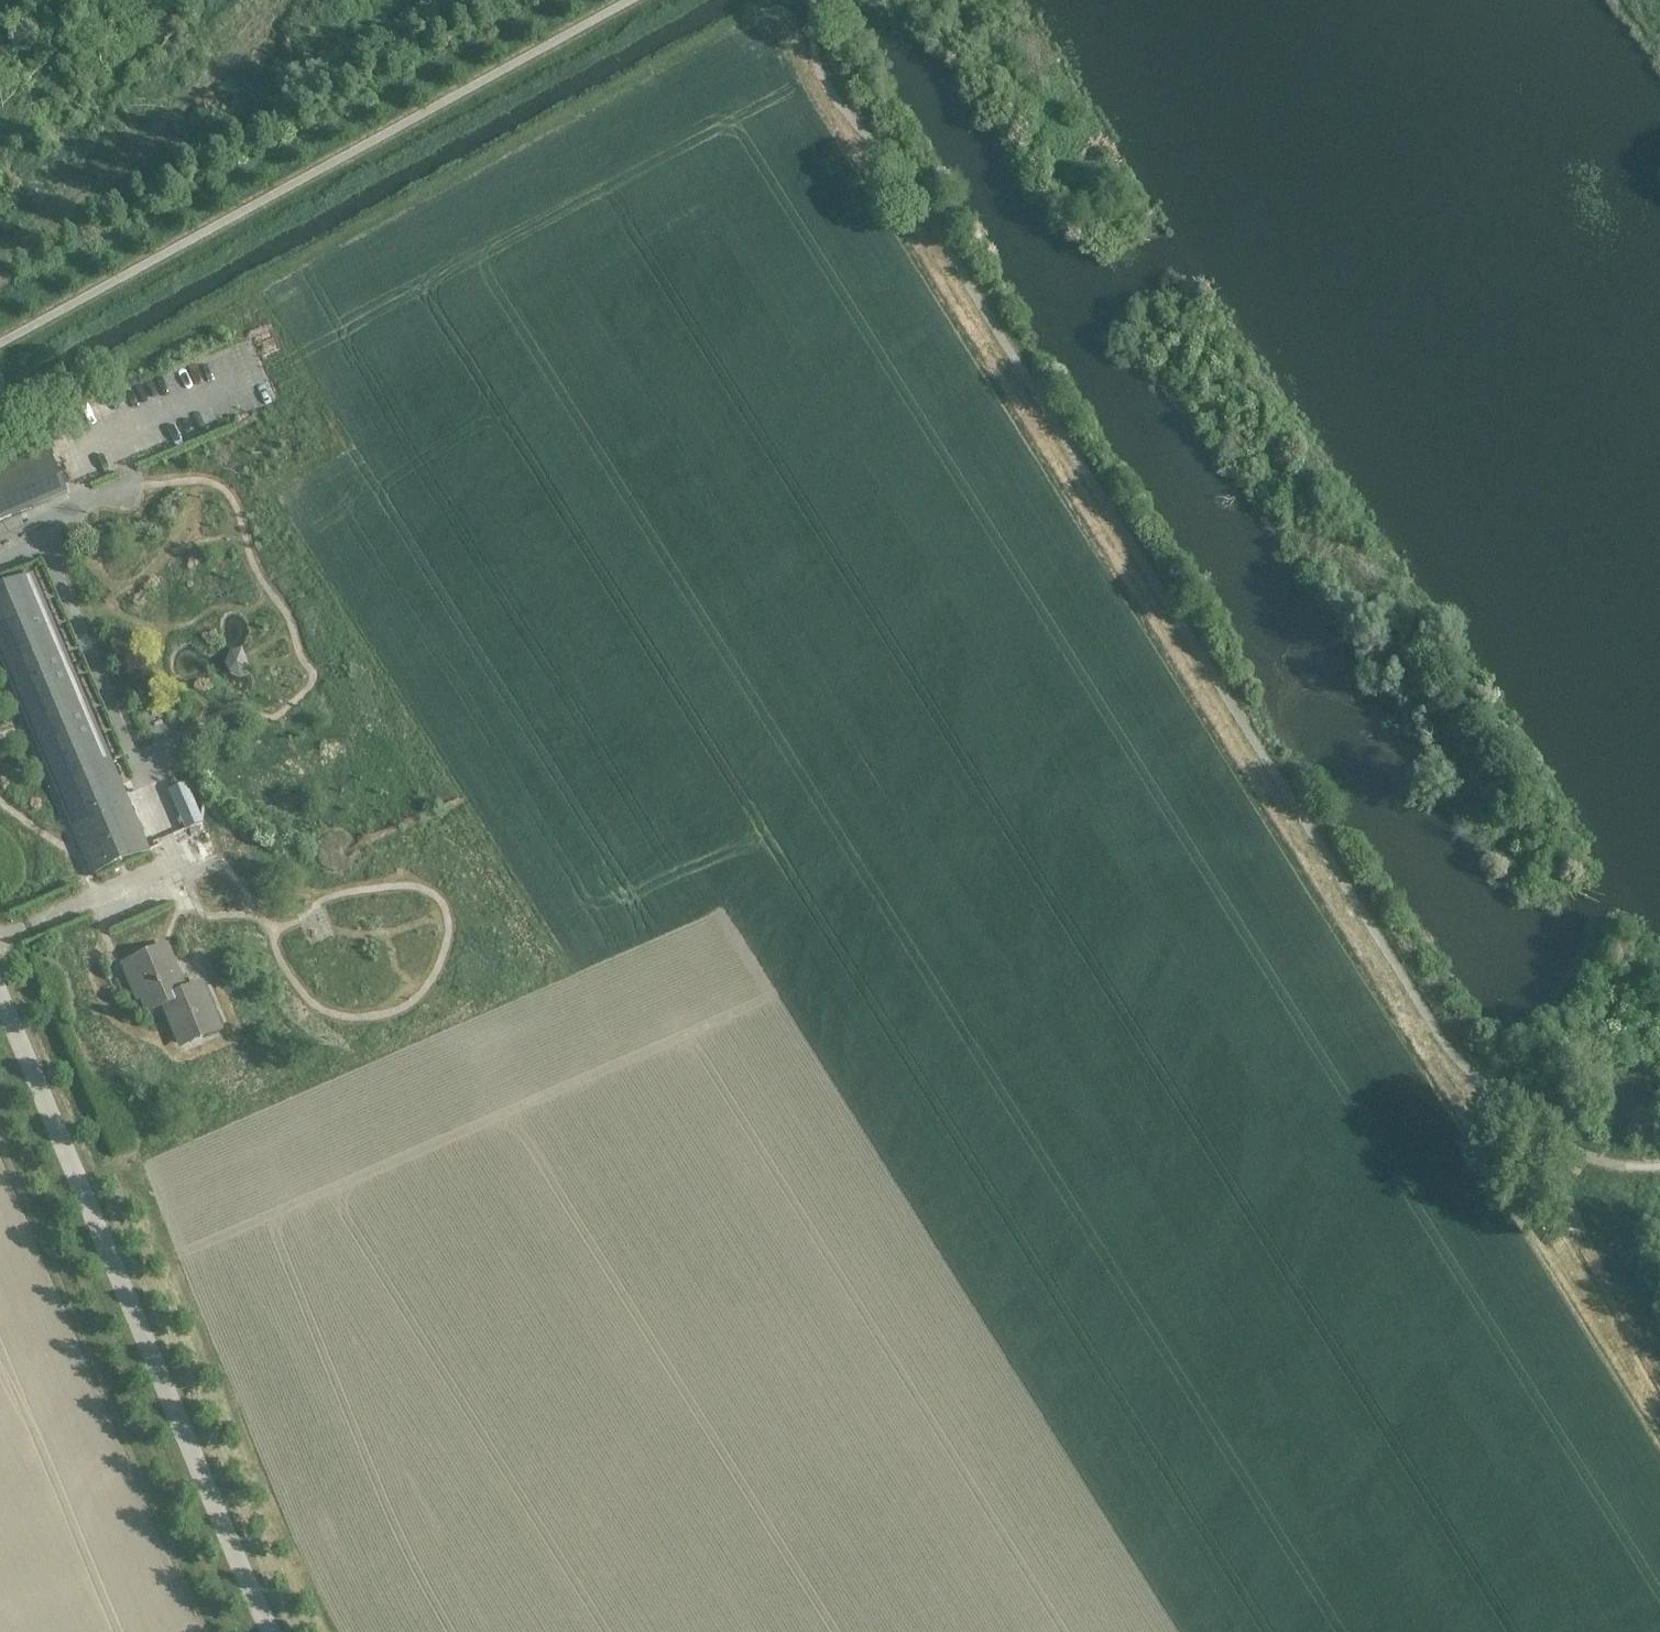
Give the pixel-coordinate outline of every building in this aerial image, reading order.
[(67,494),(49,449),(0,469),(0,522),(67,494)] [(33,575),(0,589),(0,656),(92,874),(149,851),(33,575)] [(185,784),(169,791),(185,829),(201,822),(185,784)] [(80,855),(68,832),(48,840),(59,864),(80,855)] [(131,964),(124,967),(131,965),(142,990),(135,993),(138,1000),(144,997),(150,1009),(165,1003),(183,1044),(217,1029),(200,988),(184,994),(165,950),(131,964)]
